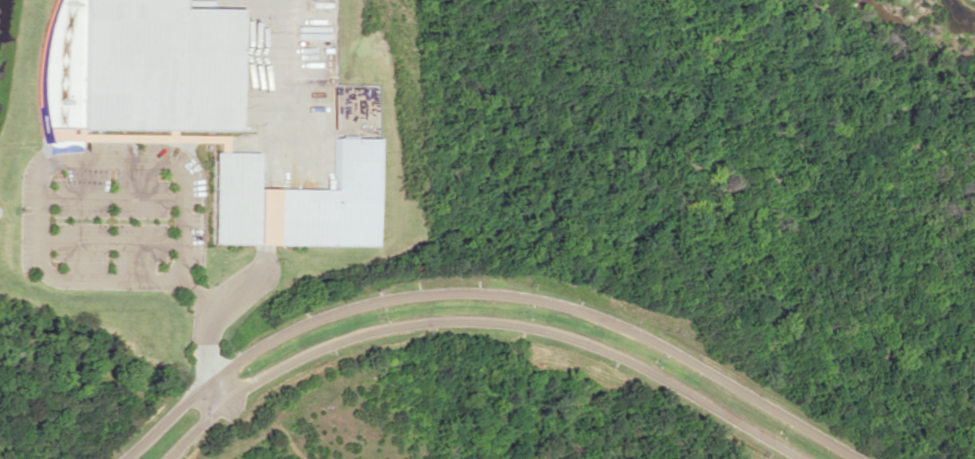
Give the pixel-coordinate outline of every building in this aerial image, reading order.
[(46,18),(53,0),(179,0),(179,7),(240,8),(237,129),(79,127),(39,125),(35,98),(36,68),(39,42),(46,18)] [(377,138),(333,138),(333,189),(255,188),(256,152),(212,152),(210,243),(375,245),(377,138)]
